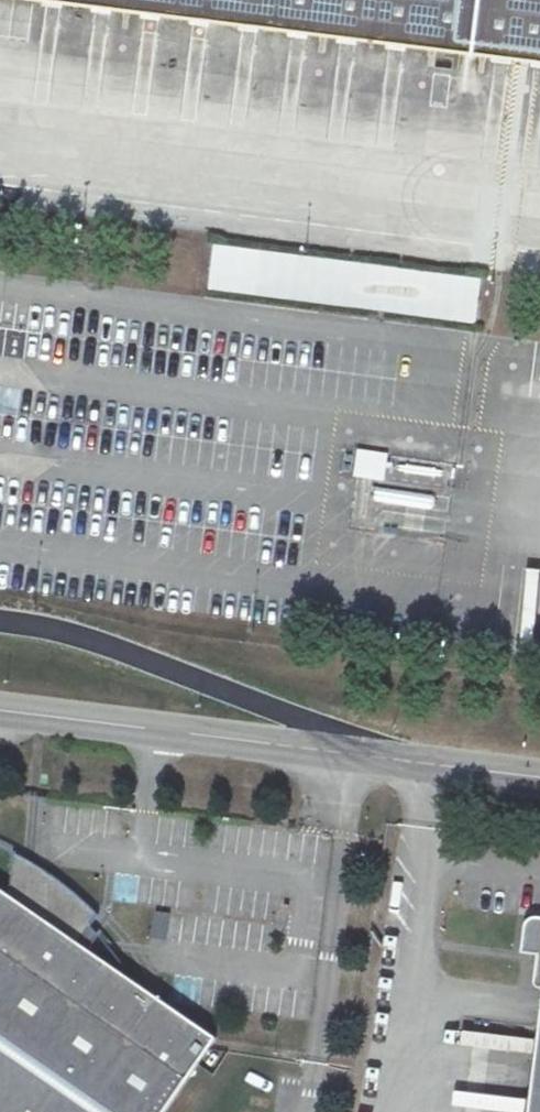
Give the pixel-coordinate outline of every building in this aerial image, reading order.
[(539,64),(539,0),(23,0),(539,64)] [(385,479),(386,451),(356,450),(355,477),(385,479)] [(14,852),(13,875),(44,877),(46,869),(40,867),(14,852)] [(13,875),(10,896),(0,888),(0,1111),(166,1111),(217,1038),(79,943),(99,915),(75,892),(46,869),(44,877),(13,875)] [(535,920),(530,921),(525,923),(522,930),(519,956),(535,958),(533,984),(535,989),(539,992),(539,921),(535,920)] [(528,1111),(539,1111),(539,1011),(528,1111)]
